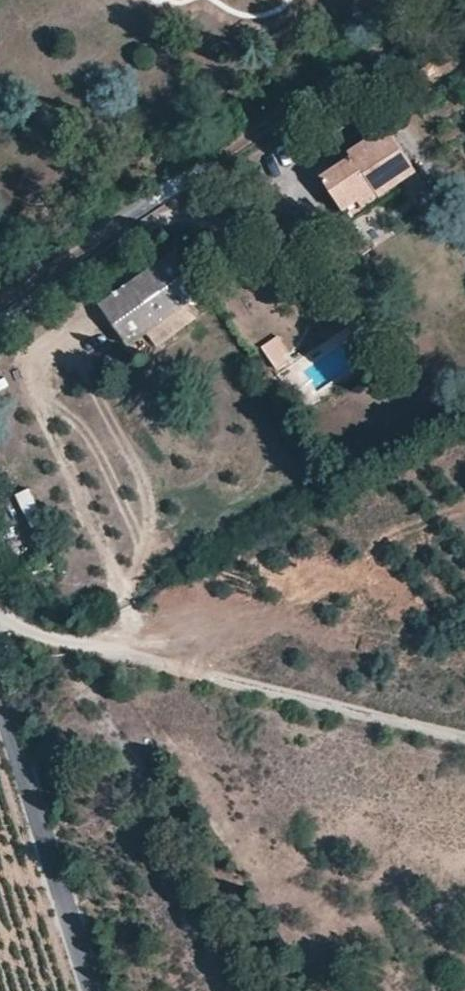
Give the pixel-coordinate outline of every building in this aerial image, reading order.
[(416,175),(384,127),(347,153),(350,158),(321,178),(344,213),(374,193),(379,200),(416,175)] [(97,306),(126,348),(146,333),(186,305),(201,294),(173,254),(97,306)] [(186,305),(146,333),(156,347),(196,319),(186,305)] [(276,334),(260,346),(277,370),(294,358),(276,334)]
